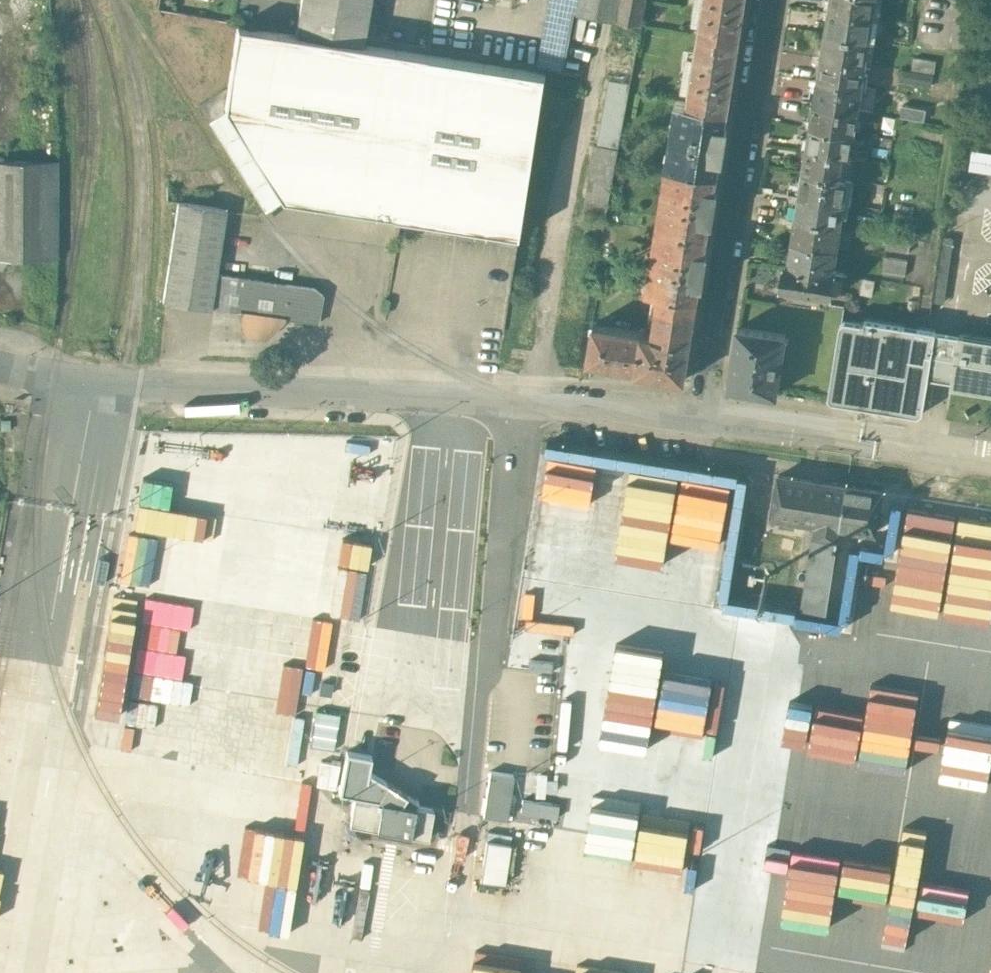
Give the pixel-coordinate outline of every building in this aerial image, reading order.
[(297,32),(369,45),(377,0),(303,0),(297,32)] [(542,46),(572,52),(580,12),(619,19),(608,76),(636,82),(652,0),(551,0),(542,46)] [(699,34),(740,41),(747,0),(705,0),(699,34)] [(828,10),(873,18),(876,0),(830,0),(828,10)] [(873,18),(828,10),(825,34),(869,41),(873,18)] [(554,78),(242,29),(231,106),(212,118),(278,213),(290,204),(528,242),(554,78)] [(740,41),(699,34),(688,103),(729,110),(740,41)] [(869,41),(825,34),(821,57),(866,64),(869,41)] [(913,55),(910,67),(922,70),(919,81),(929,83),(934,59),(913,55)] [(866,64),(821,57),(817,80),(862,88),(866,64)] [(862,88),(817,80),(814,104),(858,111),(862,88)] [(688,103),(677,100),(667,165),(719,173),(729,110),(688,103)] [(810,127),(855,134),(858,111),(814,104),(810,127)] [(855,134),(810,127),(806,150),(851,157),(855,134)] [(990,170),(990,152),(971,148),(967,165),(990,170)] [(851,157),(806,150),(803,174),(847,181),(851,157)] [(0,159),(0,254),(57,255),(58,159),(0,159)] [(719,173),(667,165),(658,227),(710,235),(719,173)] [(847,181),(803,174),(799,197),(844,204),(847,181)] [(844,204),(799,197),(795,220),(840,227),(844,204)] [(226,209),(178,201),(162,299),(318,321),(322,292),(316,287),(217,272),(226,209)] [(840,227),(795,220),(791,243),(836,250),(840,227)] [(710,235),(658,227),(648,288),(657,290),(700,298),(710,235)] [(939,235),(931,289),(942,290),(950,237),(939,235)] [(836,250),(791,243),(788,266),(832,273),(836,250)] [(788,266),(783,266),(779,289),(832,297),(836,274),(832,273),(788,266)] [(700,298),(657,290),(653,314),(650,333),(693,339),(700,298)] [(827,401),(921,416),(927,377),(935,332),(935,331),(841,315),(827,401)] [(634,330),(593,324),(586,362),(630,368),(634,330)] [(788,334),(738,326),(728,386),(778,394),(788,334)] [(650,333),(634,330),(630,368),(687,377),(693,339),(650,333)] [(951,381),(958,336),(935,332),(927,377),(951,381)] [(959,333),(958,336),(951,381),(950,385),(990,392),(990,338),(959,333)] [(0,417),(0,428),(10,429),(11,418),(0,417)] [(732,574),(748,474),(686,465),(685,472),(724,478),(722,492),(692,487),(693,479),(671,476),(659,551),(714,560),(712,571),(732,574)] [(828,482),(779,474),(772,516),(815,523),(813,534),(838,538),(841,523),(847,486),(828,483),(828,482)] [(865,489),(847,486),(841,523),(859,526),(858,530),(876,532),(883,491),(865,488),(865,489)] [(838,538),(813,534),(802,606),(827,610),(838,538)] [(270,558),(264,606),(361,617),(366,569),(270,558)] [(186,638),(193,590),(122,580),(118,607),(86,602),(77,666),(101,669),(104,645),(118,647),(121,629),(186,638)] [(607,652),(626,650),(625,642),(605,644),(607,652)] [(752,742),(791,749),(799,699),(774,694),(770,721),(757,718),(752,742)] [(339,791),(355,793),(349,821),(427,836),(433,807),(415,804),(418,799),(406,793),(407,792),(368,771),(371,756),(346,750),(339,791)] [(490,771),(487,790),(510,794),(513,774),(490,771)] [(510,794),(487,790),(483,814),(506,817),(510,794)] [(724,821),(722,869),(754,871),(756,823),(724,821)] [(370,923),(443,933),(450,881),(379,872),(381,857),(302,847),(301,858),(294,857),(297,833),(219,823),(212,871),(266,878),(260,925),(282,928),(286,904),(308,907),(303,942),(367,950),(370,923)] [(510,842),(486,838),(480,878),(504,882),(510,842)] [(571,841),(564,898),(612,905),(615,878),(678,886),(683,847),(623,839),(622,848),(571,841)] [(734,903),(733,950),(760,951),(761,904),(734,903)] [(628,961),(568,952),(565,972),(626,972),(628,961)]
